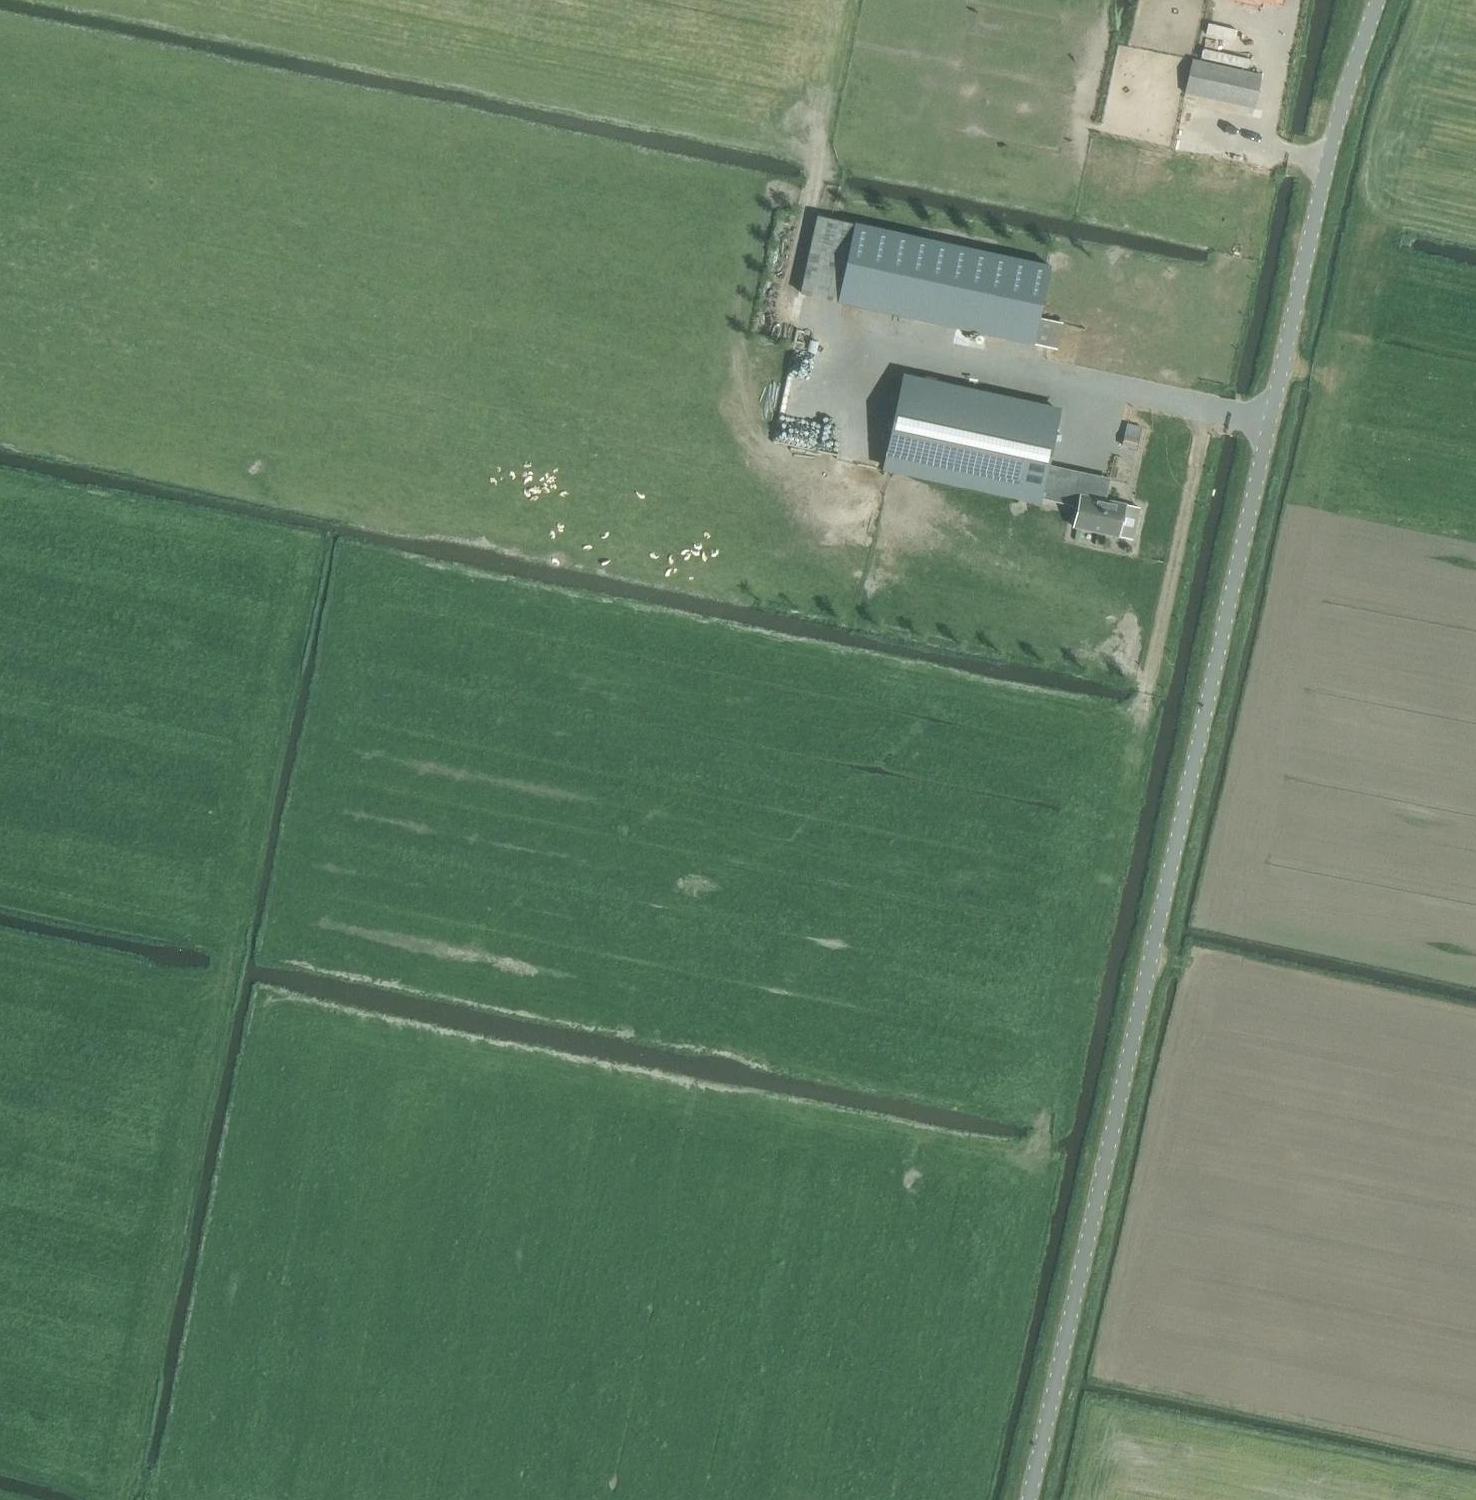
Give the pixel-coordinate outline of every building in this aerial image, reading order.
[(1144,18),(1159,21),(1162,4),(1142,0),(1137,0),(1134,16),(1144,18)] [(1207,23),(1204,37),(1240,45),(1243,31),(1207,23)] [(1219,102),(1237,106),(1254,110),(1261,76),(1191,60),(1184,94),(1219,102)] [(855,224),(838,302),(1033,345),(1034,343),(1057,348),(1062,323),(1039,318),(1040,314),(1050,267),(855,224)] [(1064,412),(908,380),(889,470),(1045,502),(1064,412)] [(1142,428),(1128,425),(1123,446),(1137,449),(1142,428)] [(1108,484),(1078,478),(1071,508),(1077,509),(1073,527),(1120,537),(1127,505),(1104,500),(1105,499),(1108,484)]
